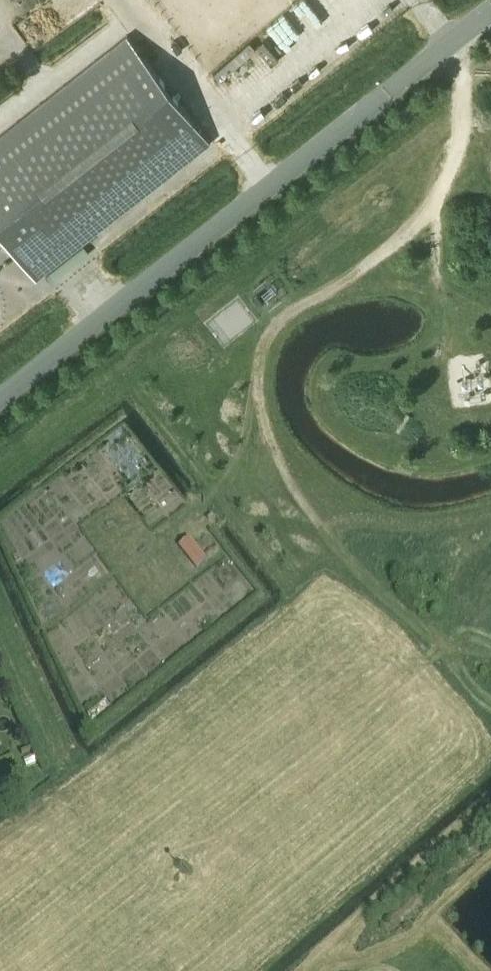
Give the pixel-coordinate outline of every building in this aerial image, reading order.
[(36,278),(210,141),(127,35),(0,135),(0,233),(36,278)] [(189,538),(180,545),(198,569),(207,561),(189,538)] [(13,793),(9,781),(0,784),(0,793),(1,796),(13,793)]
